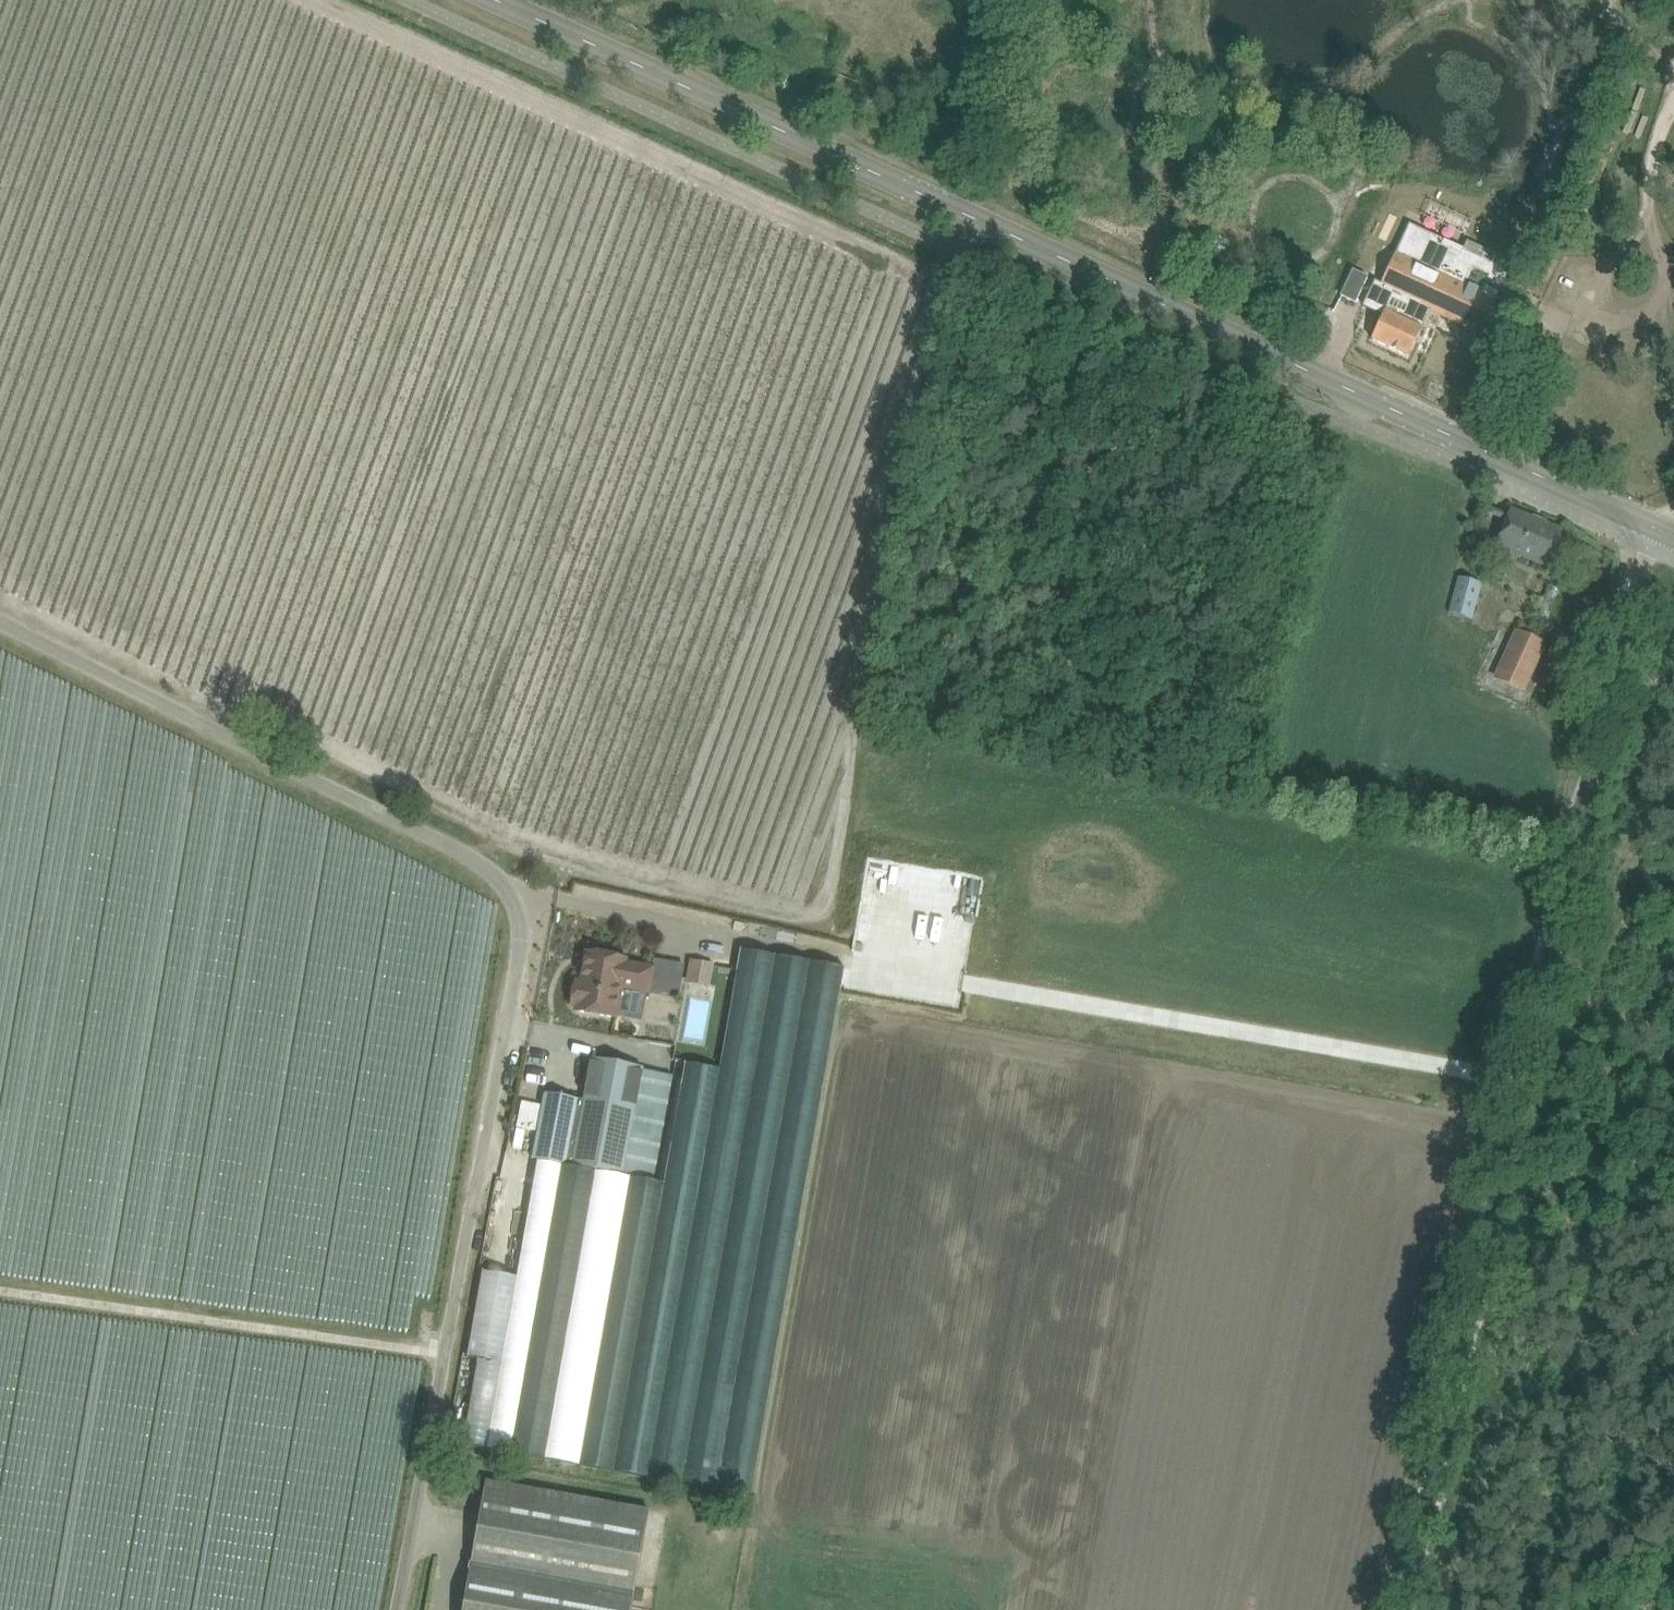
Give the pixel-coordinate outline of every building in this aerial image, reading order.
[(1376,281),(1373,286),(1364,305),(1379,312),(1380,310),(1385,312),(1373,339),(1408,356),(1430,308),(1451,317),(1448,324),(1459,329),(1462,323),(1480,331),(1489,311),(1496,296),(1508,270),(1438,238),(1439,234),(1413,222),(1405,226),(1404,228),(1408,230),(1383,284),(1376,281)] [(1366,277),(1370,269),(1359,263),(1355,270),(1353,269),(1341,296),(1355,302),(1366,277)] [(1513,510),(1501,540),(1498,546),(1547,565),(1561,529),(1513,510)] [(1468,538),(1466,545),(1469,550),(1475,553),(1481,550),(1484,543),(1481,537),(1474,535),(1468,538)] [(1449,613),(1472,620),(1483,584),(1459,577),(1449,613)] [(1544,644),(1524,635),(1518,632),(1497,678),(1523,690),(1544,644)] [(845,968),(828,965),(741,948),(720,1070),(686,1065),(664,1185),(653,1184),(672,1073),(644,1068),(592,1059),(584,1101),(545,1094),(533,1159),(539,1160),(487,1449),(754,1497),(845,968)] [(577,983),(573,1005),(578,1006),(577,1011),(615,1017),(615,1016),(629,1019),(643,1021),(648,991),(649,991),(653,969),(625,964),(626,960),(588,953),(582,984),(577,983)] [(691,959),(687,982),(711,987),(715,964),(691,959)] [(650,1509),(487,1480),(464,1609),(632,1609),(650,1509)]
